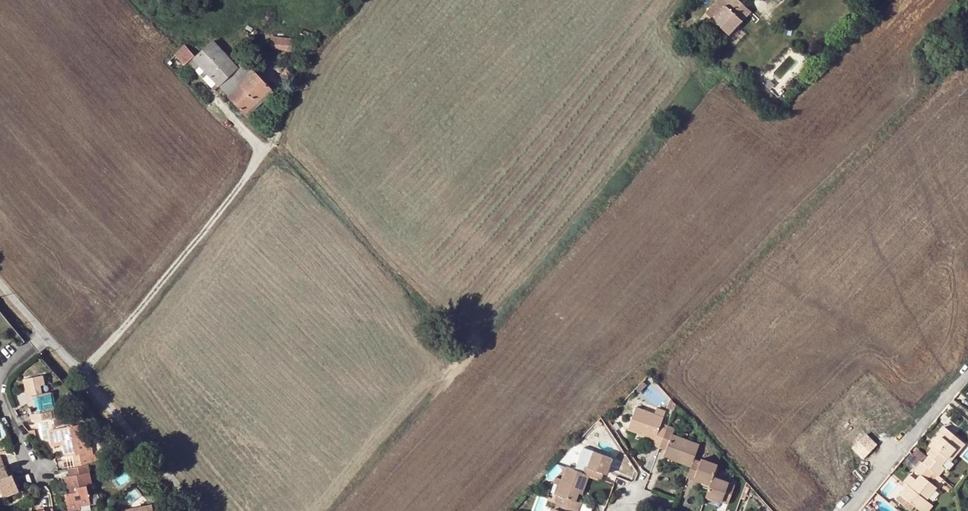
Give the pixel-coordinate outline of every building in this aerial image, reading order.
[(738,0),(721,0),(708,15),(730,34),(751,11),(738,0)] [(291,49),(292,40),(271,37),(270,47),(291,49)] [(196,57),(194,60),(219,85),(229,96),(245,113),(250,109),(270,90),(271,89),(254,72),(244,61),(237,67),(213,42),(196,57)] [(179,51),(189,61),(194,56),(193,53),(185,45),(179,51)] [(179,51),(175,55),(185,65),(189,61),(179,51)] [(285,70),(281,75),(286,80),(291,74),(285,70)] [(250,109),(245,113),(253,121),(256,120),(258,117),(253,112),(250,109)] [(31,415),(33,423),(53,419),(51,411),(54,411),(51,393),(42,394),(40,386),(44,385),(43,376),(25,379),(28,398),(33,397),(34,406),(36,414),(31,415)] [(660,447),(668,426),(662,424),(664,418),(654,415),(636,408),(628,428),(644,434),(645,431),(657,436),(656,439),(654,445),(660,447)] [(654,415),(664,418),(666,412),(656,408),(654,415)] [(62,426),(60,418),(53,419),(55,427),(62,426)] [(87,453),(85,444),(84,437),(82,425),(49,431),(52,447),(63,445),(65,456),(74,455),(83,453),(87,453)] [(677,461),(691,466),(694,459),(699,445),(673,435),(676,429),(668,426),(660,447),(668,450),(666,453),(678,457),(677,461)] [(930,456),(924,463),(939,475),(939,476),(945,469),(946,468),(942,465),(962,441),(945,428),(936,439),(939,441),(932,449),(928,454),(930,456)] [(936,439),(930,447),(932,449),(939,441),(936,439)] [(946,468),(945,469),(949,472),(955,463),(951,460),(965,444),(962,441),(942,465),(946,468)] [(577,471),(589,475),(602,480),(604,474),(607,475),(609,471),(610,467),(613,459),(595,452),(594,453),(588,451),(583,452),(578,468),(577,471)] [(86,466),(88,466),(91,465),(90,456),(84,457),(75,459),(76,468),(86,466)] [(702,461),(694,459),(691,466),(687,477),(696,480),(697,477),(712,483),(714,479),(719,465),(702,459),(702,461)] [(939,475),(924,463),(923,462),(916,471),(921,475),(911,488),(909,491),(905,489),(897,500),(910,510),(917,510),(919,509),(921,510),(929,510),(933,506),(927,500),(937,488),(928,480),(930,477),(934,480),(936,478),(939,475)] [(86,466),(76,468),(68,469),(70,476),(65,477),(68,490),(70,490),(71,493),(68,494),(65,494),(68,510),(70,510),(81,509),(80,506),(90,505),(87,486),(92,485),(90,474),(87,475),(86,466)] [(2,494),(4,497),(18,491),(14,481),(11,483),(9,477),(5,467),(0,469),(0,491),(1,490),(2,494)] [(584,491),(589,475),(577,471),(568,467),(563,479),(558,495),(563,497),(561,503),(579,510),(581,504),(576,501),(579,493),(581,490),(584,491)] [(555,494),(558,495),(563,479),(557,477),(555,484),(558,485),(555,494)] [(696,480),(711,486),(712,483),(697,477),(696,480)] [(714,479),(712,483),(711,486),(707,496),(719,500),(729,503),(735,486),(714,479)]
